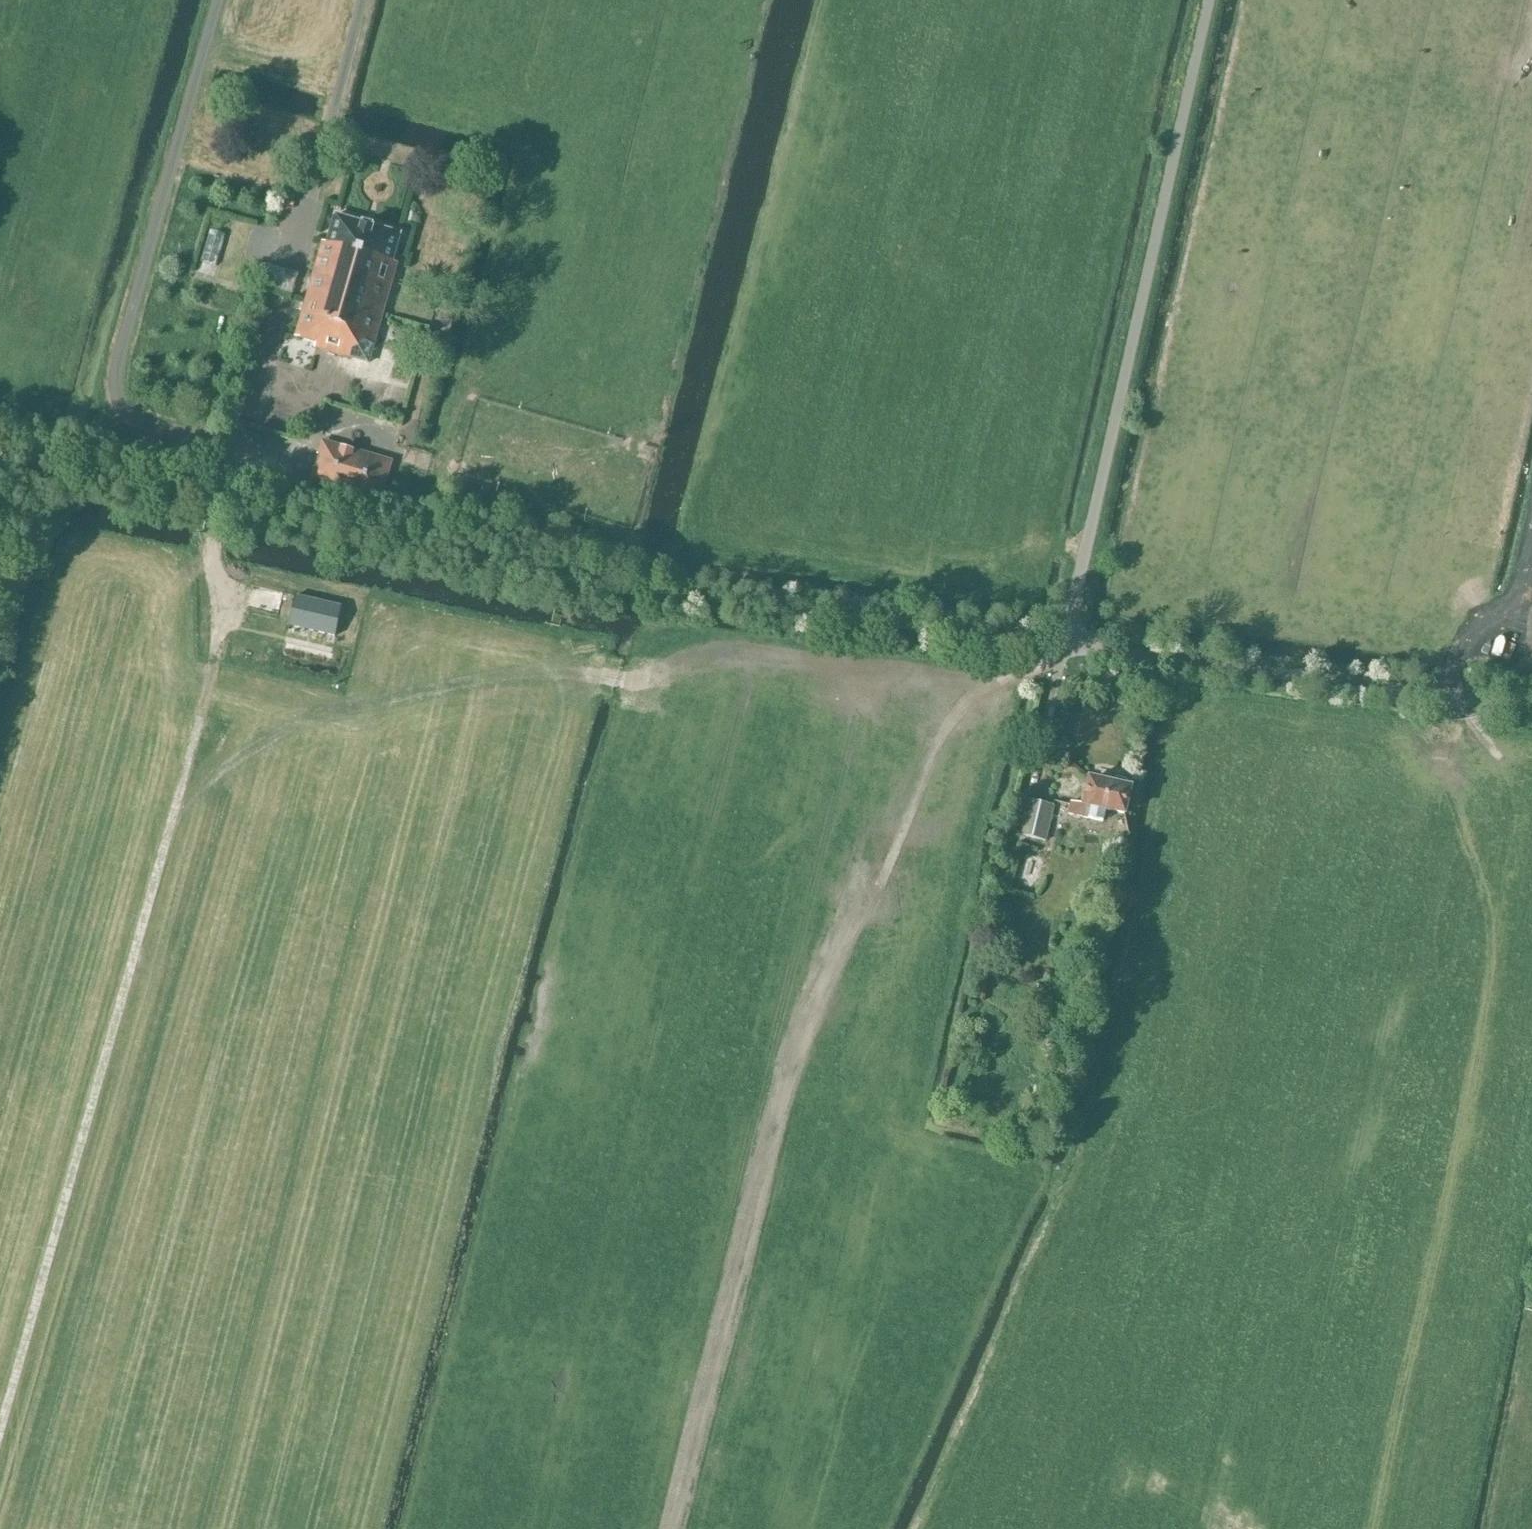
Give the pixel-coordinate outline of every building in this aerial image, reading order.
[(392,263),(400,235),(334,217),(326,245),(323,244),(296,338),(316,344),(315,349),(367,363),(395,264),(392,263)] [(225,267),(240,227),(226,222),(211,262),(225,267)] [(287,263),(285,283),(299,284),(301,265),(287,263)] [(393,460),(320,440),(308,482),(381,503),(393,460)] [(292,626),(339,636),(345,607),(298,597),(292,626)] [(1126,780),(1117,778),(1112,785),(1090,780),(1084,805),(1072,802),(1069,814),(1102,822),(1105,810),(1124,814),(1130,789),(1128,789),(1126,780)] [(1029,800),(1020,835),(1046,842),(1055,807),(1029,800)]
